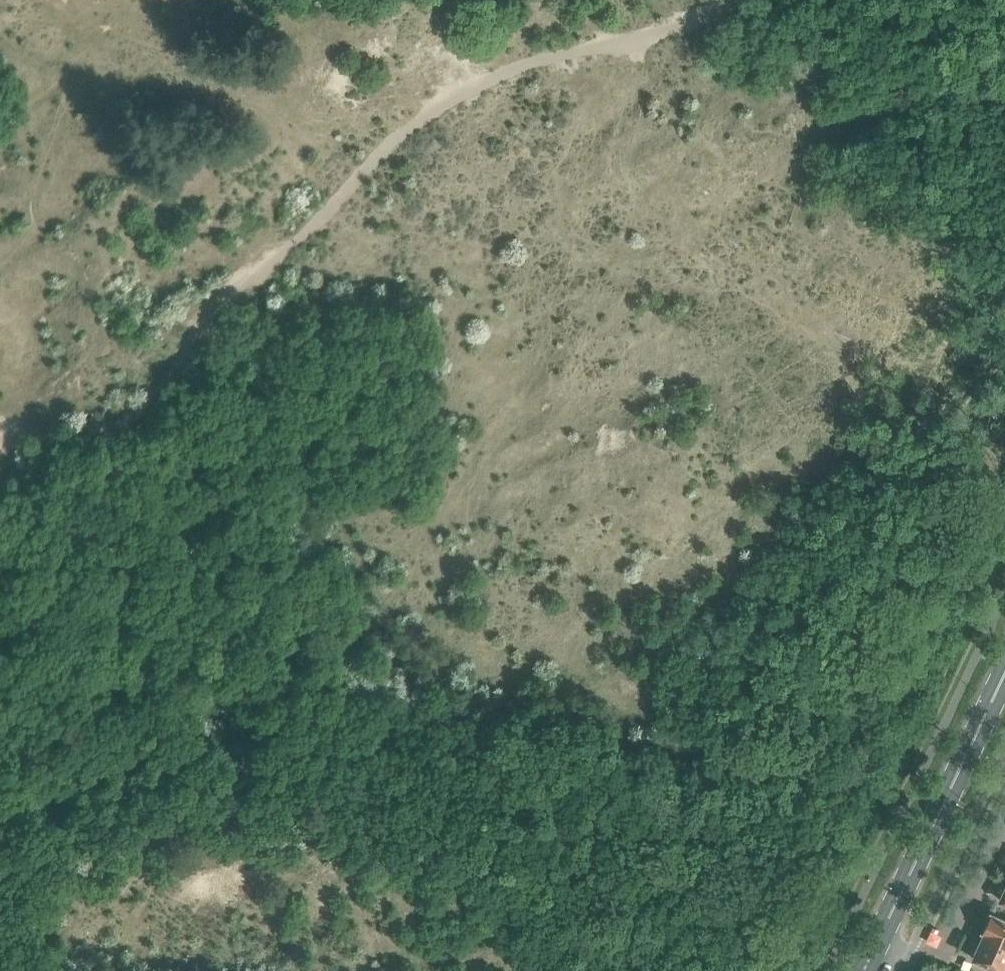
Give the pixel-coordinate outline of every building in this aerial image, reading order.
[(980,932),(984,934),(983,936),(1004,946),(1004,919),(989,912),(980,932)] [(983,936),(978,946),(975,945),(971,955),(973,956),(973,958),(990,966),(988,970),(989,970),(990,970),(991,970),(1004,970),(1004,946),(983,936)]
